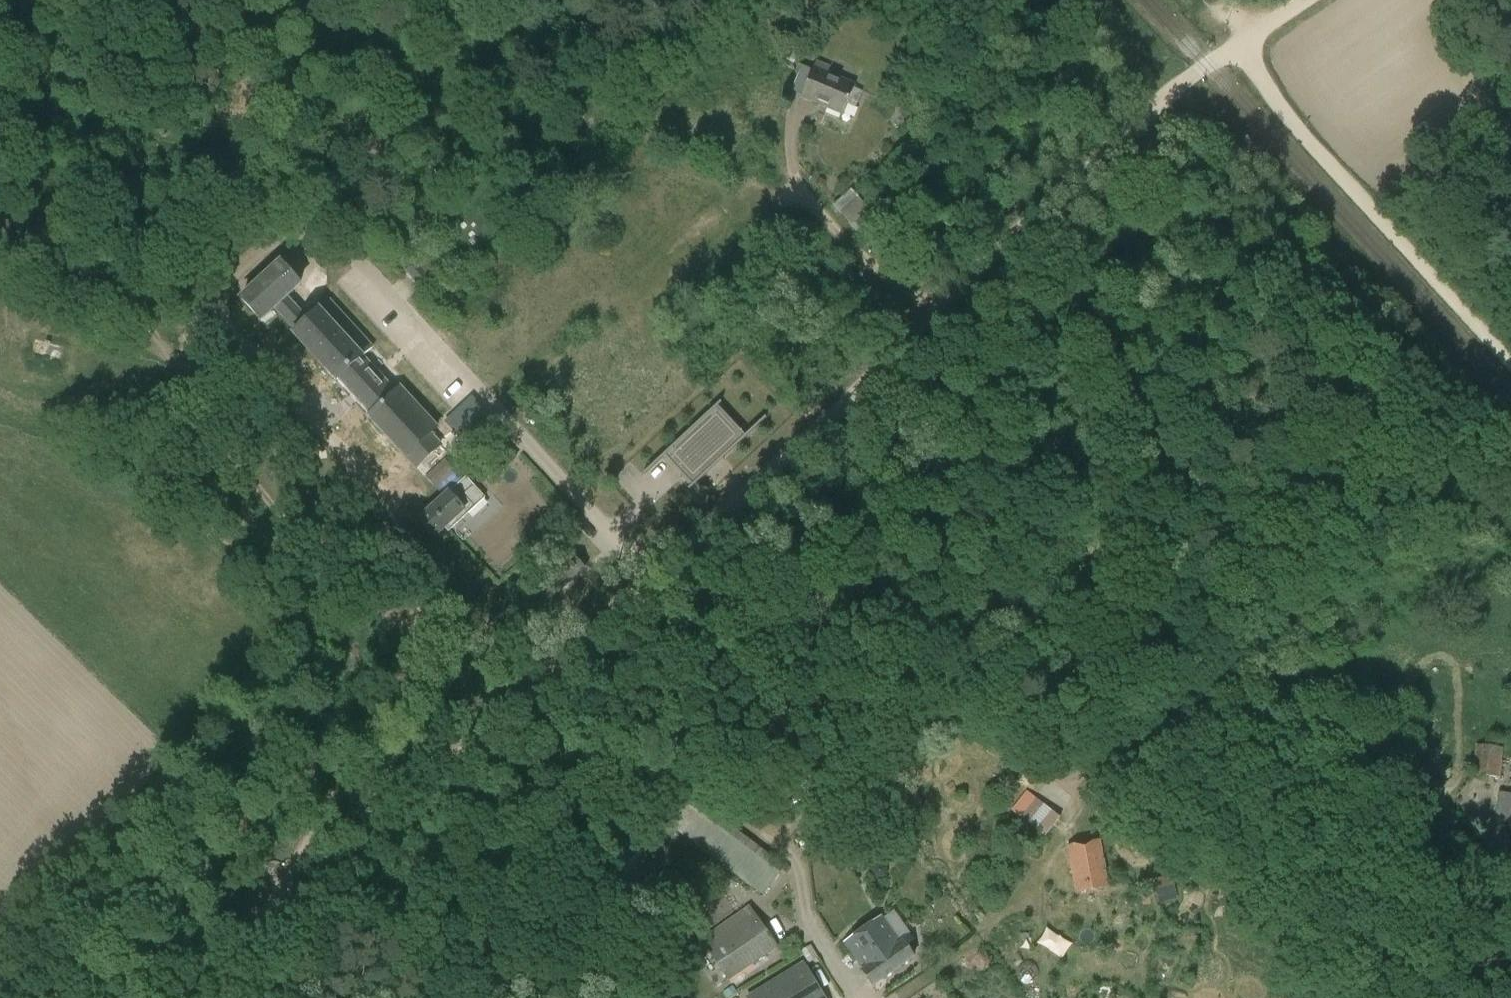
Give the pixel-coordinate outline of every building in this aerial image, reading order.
[(843,9),(849,0),(839,0),(836,5),(843,9)] [(884,10),(885,5),(873,0),(871,6),(884,10)] [(789,58),(795,62),(803,49),(797,46),(789,58)] [(843,115),(855,85),(827,73),(829,68),(815,62),(801,97),(843,115)] [(852,190),(833,205),(841,214),(860,198),(852,190)] [(876,216),(868,207),(849,223),(857,232),(876,216)] [(433,278),(416,260),(406,272),(422,290),(433,278)] [(340,379),(372,413),(370,416),(417,468),(441,446),(431,435),(438,428),(400,387),(394,392),(363,358),(374,349),(330,301),(308,321),(287,298),(301,284),(281,263),(241,299),(261,321),(275,308),(296,331),(294,333),(338,381),(340,379)] [(722,462),(723,463),(724,462),(723,461),(766,421),(765,420),(747,436),(719,407),(721,406),(720,404),(643,477),(644,478),(662,461),(689,490),(688,492),(689,493),(706,477),(707,478),(708,478),(706,476),(722,462)] [(486,498),(467,477),(463,480),(454,470),(455,469),(445,459),(426,477),(444,497),(419,520),(435,537),(445,528),(449,532),(486,498)] [(553,578),(563,588),(584,569),(574,558),(553,578)] [(1500,778),(1504,748),(1476,744),(1472,775),(1500,778)] [(664,823),(706,851),(764,894),(783,868),(673,788),(654,816),(664,823)] [(1019,818),(1043,836),(1057,817),(1033,799),(1019,818)] [(1100,841),(1068,846),(1076,893),(1108,887),(1100,841)] [(649,879),(657,870),(650,863),(642,872),(649,879)] [(1157,897),(1176,892),(1173,875),(1153,879),(1157,897)] [(1125,889),(1129,908),(1151,904),(1146,884),(1125,889)] [(728,982),(780,949),(757,917),(750,908),(744,912),(743,910),(700,939),(728,982)] [(703,913),(691,921),(701,936),(713,928),(703,913)] [(881,917),(845,942),(864,969),(862,971),(873,986),(914,956),(904,941),(900,943),(881,917)] [(1038,934),(1047,962),(1064,957),(1055,929),(1038,934)] [(818,957),(811,945),(801,951),(808,963),(818,957)] [(804,964),(748,997),(825,997),(804,964)] [(733,986),(724,992),(728,997),(736,991),(733,986)]
